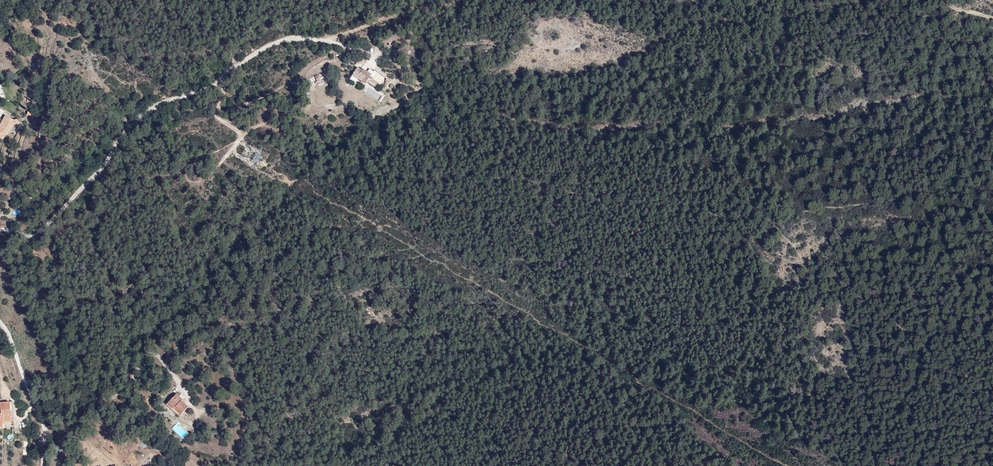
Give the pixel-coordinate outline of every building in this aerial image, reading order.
[(372,75),(353,64),(345,79),(365,88),(372,75)] [(321,72),(314,75),(317,81),(324,78),(321,72)] [(4,115),(0,122),(0,149),(16,123),(4,115)] [(172,384),(161,397),(177,412),(187,401),(179,394),(181,392),(172,384)] [(184,435),(191,427),(185,421),(177,430),(184,435)]
